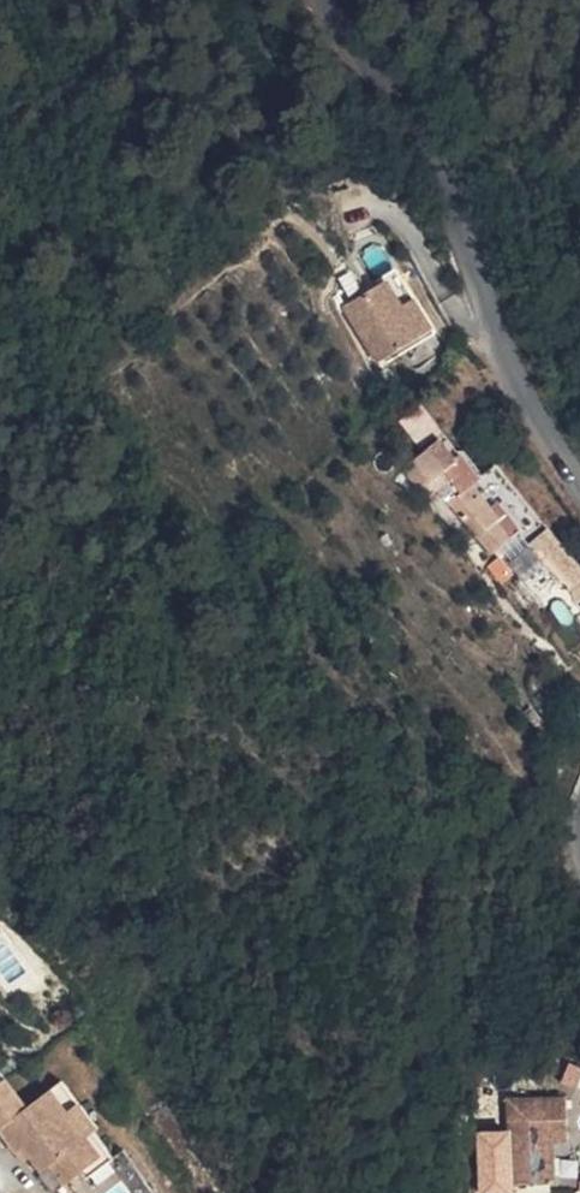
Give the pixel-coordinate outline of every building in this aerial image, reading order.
[(351,244),(314,273),(357,331),(396,302),(374,274),(351,244)] [(374,274),(396,302),(411,292),(389,263),(374,274)] [(420,505),(439,531),(459,559),(464,567),(483,551),(440,490),(420,505)] [(579,598),(579,557),(551,524),(531,541),(579,598)] [(32,1180),(39,1191),(69,1172),(53,1142),(58,1140),(27,1086),(15,1093),(30,1119),(24,1122),(39,1150),(46,1147),(56,1166),(32,1180)] [(30,1119),(15,1093),(0,1102),(0,1172),(5,1169),(17,1189),(32,1180),(56,1166),(46,1147),(39,1150),(24,1122),(30,1119)] [(507,1192),(551,1192),(549,1148),(572,1146),(570,1106),(503,1108),(507,1192)]
